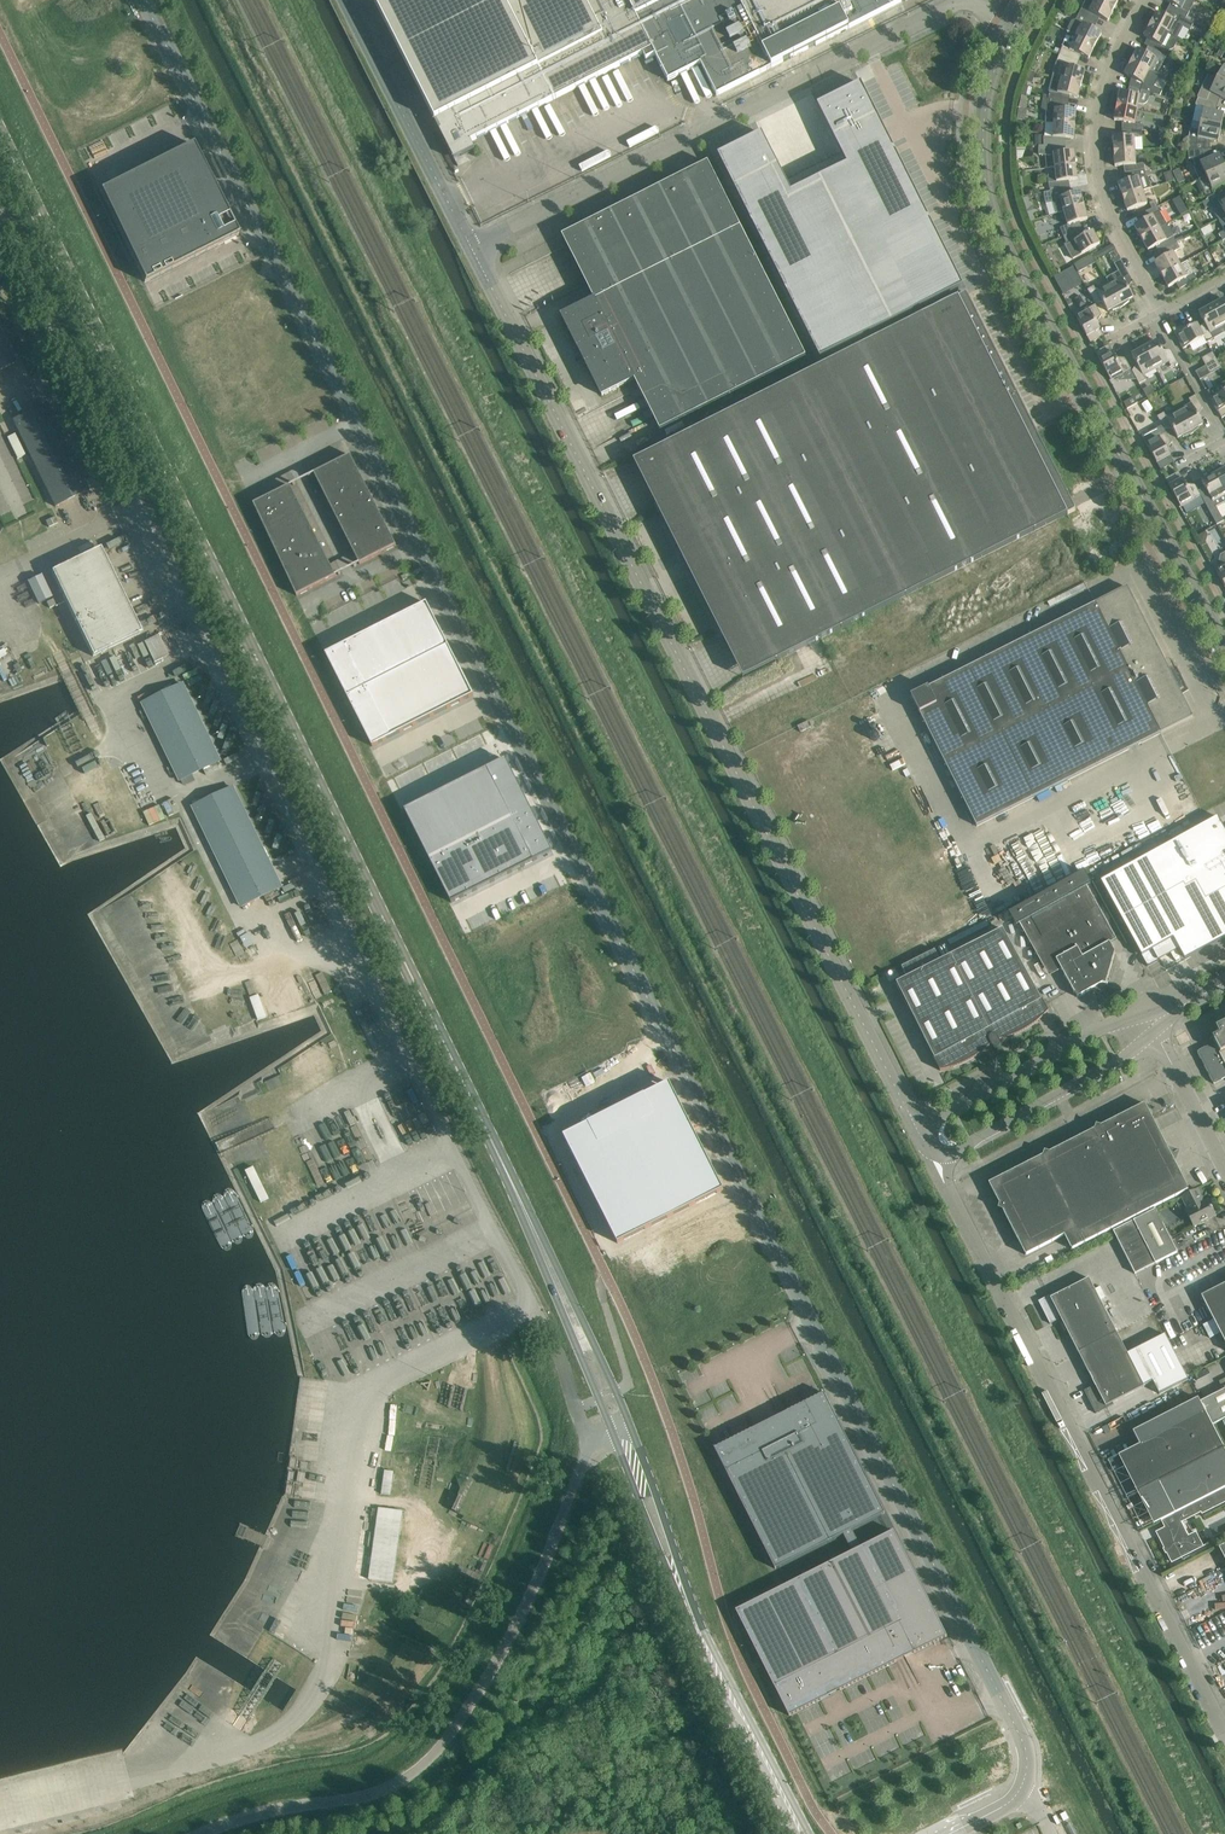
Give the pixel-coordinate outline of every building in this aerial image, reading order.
[(439,130),(453,157),(454,157),(460,154),(461,156),(466,154),(475,149),(471,142),(548,102),(643,54),(645,53),(648,59),(644,60),(657,86),(658,87),(659,89),(660,90),(661,91),(678,106),(678,107),(679,107),(680,107),(680,108),(681,108),(682,108),(683,108),(684,107),(685,107),(686,107),(686,106),(687,106),(688,105),(688,104),(689,104),(689,103),(689,102),(689,101),(689,100),(689,99),(683,89),(707,77),(712,86),(716,94),(717,96),(772,68),(901,2),(900,0),(373,0),(439,130)] [(1079,14),(1093,21),(1096,15),(1108,21),(1114,9),(1097,0),(1086,0),(1079,14)] [(1114,9),(1119,0),(1097,0),(1114,9)] [(1175,6),(1171,12),(1180,16),(1185,19),(1189,13),(1195,0),(1164,0),(1175,6)] [(1156,11),(1150,24),(1169,34),(1175,37),(1177,38),(1183,26),(1190,30),(1191,28),(1194,23),(1185,19),(1180,16),(1171,12),(1168,18),(1156,11)] [(1066,30),(1066,31),(1069,33),(1095,46),(1101,33),(1090,27),(1093,21),(1079,14),(1075,20),(1072,21),(1068,28),(1069,32),(1066,30)] [(1204,23),(1202,27),(1208,30),(1211,24),(1208,22),(1204,23)] [(1150,24),(1143,37),(1155,43),(1152,49),(1166,56),(1169,50),(1173,48),(1177,41),(1175,37),(1169,34),(1150,24)] [(1062,46),(1059,54),(1074,60),(1076,53),(1088,59),(1095,46),(1069,33),(1062,46)] [(1137,49),(1131,61),(1155,74),(1161,62),(1163,63),(1166,56),(1152,49),(1149,55),(1137,49)] [(1224,51),(1220,49),(1216,55),(1221,58),(1224,51)] [(1056,62),(1052,77),(1061,79),(1081,84),(1085,70),(1071,67),(1074,60),(1059,54),(1056,62)] [(1131,61),(1124,74),(1132,78),(1130,86),(1133,87),(1150,92),(1159,96),(1163,90),(1154,85),(1159,76),(1155,74),(1131,61)] [(1217,79),(1224,84),(1224,67),(1223,66),(1217,79)] [(1198,98),(1214,103),(1216,97),(1217,96),(1224,100),(1224,84),(1217,79),(1208,75),(1200,91),(1198,98)] [(1043,98),(1043,99),(1064,102),(1065,95),(1070,96),(1078,98),(1081,84),(1061,79),(1052,77),(1049,91),(1049,96),(1048,99),(1043,98)] [(762,133),(718,155),(820,359),(963,287),(930,222),(861,83),(817,105),(847,165),(791,193),(762,133)] [(1119,92),(1117,106),(1137,110),(1138,103),(1139,103),(1142,104),(1143,104),(1144,104),(1145,104),(1146,104),(1146,103),(1147,103),(1147,102),(1148,102),(1149,98),(1150,97),(1150,96),(1150,95),(1149,95),(1149,94),(1150,92),(1133,87),(1131,94),(1128,93),(1119,92)] [(1198,98),(1195,105),(1204,108),(1200,123),(1221,128),(1224,114),(1212,111),(1212,109),(1214,103),(1198,98)] [(1043,99),(1041,108),(1046,112),(1045,123),(1054,123),(1075,125),(1076,110),(1062,109),(1064,102),(1043,99)] [(1117,106),(1114,120),(1127,122),(1127,130),(1142,130),(1143,124),(1134,124),(1137,110),(1117,106)] [(1045,137),(1043,137),(1043,139),(1043,145),(1043,146),(1061,145),(1061,138),(1065,138),(1074,139),(1075,125),(1054,123),(1045,123),(1045,137)] [(1190,129),(1187,144),(1188,151),(1203,150),(1205,150),(1205,143),(1205,139),(1218,142),(1221,128),(1200,123),(1199,131),(1190,129)] [(1126,137),(1113,138),(1114,152),(1134,150),(1134,136),(1142,137),(1142,130),(1127,130),(1126,137)] [(144,282),(238,234),(193,144),(100,191),(144,282)] [(1043,146),(1038,146),(1038,153),(1045,154),(1047,169),(1055,168),(1075,165),(1074,151),(1066,152),(1061,153),(1061,145),(1043,146)] [(1134,150),(1114,152),(1115,166),(1135,165),(1134,150)] [(1188,151),(1188,159),(1192,159),(1195,165),(1193,166),(1198,179),(1224,167),(1219,154),(1207,160),(1203,150),(1188,151)] [(594,300),(562,316),(578,349),(579,350),(579,351),(579,352),(578,353),(579,354),(579,355),(579,356),(579,357),(580,357),(580,358),(581,359),(582,360),(583,361),(584,361),(585,361),(586,363),(585,363),(601,394),(602,396),(634,379),(638,388),(653,419),(659,431),(806,357),(728,202),(708,162),(562,236),(566,245),(582,276),(586,284),(594,300)] [(1055,174),(1047,175),(1048,183),(1050,191),(1065,188),(1064,181),(1077,180),(1075,165),(1055,168),(1055,174)] [(1197,180),(1207,200),(1215,195),(1212,189),(1224,183),(1224,167),(1198,179),(1197,180)] [(1145,169),(1139,171),(1127,173),(1129,180),(1118,184),(1122,197),(1142,191),(1150,188),(1146,176),(1145,169)] [(1048,192),(1044,192),(1045,200),(1046,204),(1052,203),(1055,214),(1063,211),(1083,205),(1079,192),(1072,194),(1067,195),(1065,188),(1050,191),(1048,192)] [(1147,204),(1142,191),(1122,197),(1127,211),(1147,204)] [(1203,202),(1206,208),(1211,206),(1218,219),(1224,215),(1224,197),(1222,192),(1215,195),(1207,200),(1203,202)] [(1031,205),(1026,207),(1029,217),(1034,215),(1031,205)] [(1067,225),(1060,228),(1063,236),(1078,230),(1075,223),(1087,219),(1083,205),(1063,211),(1067,225)] [(1141,238),(1166,224),(1160,212),(1158,206),(1157,206),(1152,208),(1144,212),(1146,219),(1134,225),(1141,238)] [(1177,242),(1166,224),(1141,238),(1148,251),(1160,244),(1163,250),(1177,242)] [(1201,230),(1204,236),(1213,231),(1210,225),(1201,230)] [(1078,230),(1063,236),(1066,244),(1065,245),(1073,259),(1081,254),(1100,244),(1092,231),(1085,235),(1081,237),(1078,230)] [(1154,262),(1161,275),(1180,265),(1173,252),(1180,248),(1177,243),(1177,242),(1163,250),(1166,256),(1154,262)] [(1112,244),(1093,255),(1097,261),(1115,250),(1112,244)] [(1118,272),(1106,278),(1109,283),(1122,307),(1133,298),(1128,288),(1126,285),(1132,281),(1121,260),(1114,264),(1118,272)] [(1187,261),(1180,265),(1161,275),(1168,287),(1180,281),(1183,287),(1197,279),(1187,261)] [(1073,266),(1067,269),(1076,287),(1083,284),(1073,266)] [(1087,289),(1094,302),(1101,299),(1108,312),(1122,307),(1109,283),(1096,290),(1094,286),(1087,289)] [(687,488),(655,504),(680,553),(699,591),(721,635),(753,618),(775,661),(808,645),(1067,514),(1076,510),(966,293),(820,367),(677,439),(666,445),(687,488)] [(1210,303),(1223,327),(1224,330),(1224,301),(1223,298),(1210,303)] [(1198,312),(1204,322),(1206,325),(1200,328),(1199,329),(1204,337),(1206,342),(1213,338),(1224,332),(1224,330),(1223,327),(1210,303),(1198,312)] [(1075,315),(1090,343),(1103,336),(1095,320),(1097,318),(1099,319),(1101,315),(1095,304),(1088,308),(1075,315)] [(1185,325),(1172,328),(1176,335),(1183,349),(1204,337),(1199,329),(1197,324),(1187,329),(1185,325)] [(16,362),(0,330),(0,370),(16,362)] [(1156,340),(1142,345),(1156,368),(1168,362),(1170,366),(1177,362),(1170,350),(1164,353),(1156,340)] [(1117,360),(1108,345),(1095,352),(1111,380),(1124,373),(1131,369),(1125,358),(1120,358),(1120,360),(1117,360)] [(1143,375),(1156,368),(1142,345),(1131,354),(1138,367),(1132,371),(1139,384),(1146,380),(1143,375)] [(1201,358),(1205,366),(1217,360),(1213,352),(1201,358)] [(1221,367),(1217,360),(1205,366),(1210,374),(1221,367)] [(1210,398),(1218,411),(1222,418),(1224,415),(1224,390),(1210,398)] [(1191,403),(1179,410),(1192,434),(1203,425),(1196,412),(1202,408),(1195,395),(1188,399),(1191,403)] [(1127,409),(1138,403),(1134,397),(1123,403),(1127,409)] [(88,490),(46,404),(13,420),(55,506),(88,490)] [(1178,439),(1192,434),(1179,410),(1166,417),(1164,412),(1157,416),(1162,426),(1164,429),(1171,426),(1178,439)] [(1152,431),(1142,437),(1145,442),(1161,470),(1174,463),(1166,450),(1171,442),(1165,431),(1164,429),(1162,426),(1152,431)] [(7,437),(18,458),(25,455),(15,433),(7,437)] [(359,564),(396,546),(350,455),(314,474),(359,564)] [(1213,472),(1224,494),(1224,467),(1213,472)] [(1178,472),(1165,479),(1181,507),(1182,506),(1186,513),(1205,503),(1202,498),(1201,496),(1201,495),(1195,485),(1186,484),(1178,472)] [(1201,481),(1207,491),(1208,494),(1202,497),(1202,498),(1205,503),(1209,511),(1217,524),(1224,521),(1216,507),(1224,502),(1224,494),(1213,472),(1201,481)] [(253,504),(297,596),(336,576),(290,486),(253,504)] [(48,527),(58,522),(55,516),(46,521),(48,527)] [(1206,531),(1197,536),(1198,538),(1200,543),(1201,545),(1206,543),(1208,535),(1206,531)] [(90,541),(77,548),(79,553),(92,546),(90,541)] [(100,547),(51,571),(92,656),(141,632),(100,547)] [(1215,569),(1224,587),(1224,552),(1220,555),(1219,560),(1222,565),(1215,569)] [(38,603),(52,597),(41,575),(28,581),(38,603)] [(977,826),(1161,733),(1193,717),(1127,587),(911,696),(977,826)] [(53,599),(46,602),(49,608),(56,605),(53,599)] [(426,603),(325,654),(372,747),(473,695),(426,603)] [(158,635),(144,642),(154,662),(168,656),(158,635)] [(143,703),(180,780),(220,761),(182,684),(143,703)] [(809,720),(797,726),(800,732),(812,726),(809,720)] [(496,764),(404,810),(451,902),(451,903),(543,856),(552,851),(548,842),(510,768),(505,759),(496,764)] [(232,787),(193,806),(242,907),(281,888),(232,787)] [(1085,814),(1105,814),(1105,806),(1097,806),(1097,796),(1092,796),(1092,807),(1085,807),(1085,814)] [(1100,881),(1142,956),(1147,966),(1159,960),(1180,948),(1185,958),(1224,936),(1224,830),(1221,822),(1218,816),(1100,881)] [(1112,932),(1087,887),(1091,885),(1084,872),(1008,913),(1016,926),(1020,924),(1043,967),(1056,960),(1077,997),(1093,988),(1091,985),(1097,982),(1107,985),(1108,984),(1105,983),(1115,952),(1109,943),(1106,936),(1112,932)] [(1003,929),(950,955),(998,1048),(999,1047),(1000,1045),(1000,1042),(999,1040),(1010,1037),(1021,1032),(1031,1026),(1040,1019),(1048,1011),(1040,996),(1003,929)] [(1112,932),(1106,936),(1109,943),(1116,939),(1112,932)] [(932,1056),(940,1070),(951,1068),(962,1064),(972,1059),(982,1052),(991,1045),(992,1046),(994,1048),(997,1049),(998,1048),(950,955),(940,960),(935,949),(901,966),(907,977),(896,982),(900,991),(904,1000),(908,1008),(908,1007),(933,1056),(932,1056)] [(258,1020),(269,1016),(261,993),(250,997),(258,1020)] [(1216,1026),(1219,1033),(1212,1036),(1215,1042),(1197,1052),(1213,1083),(1224,1078),(1224,1021),(1216,1026)] [(726,1198),(671,1091),(647,1103),(590,1131),(590,1132),(566,1144),(620,1252),(726,1198)] [(1017,1240),(1025,1255),(1026,1255),(1064,1236),(1071,1249),(1072,1249),(1135,1217),(1188,1190),(1189,1189),(1179,1171),(1174,1161),(1165,1142),(1160,1132),(1145,1104),(1144,1103),(1100,1126),(1096,1124),(1095,1128),(1091,1130),(1048,1152),(1044,1151),(1043,1155),(1037,1158),(989,1182),(989,1184),(999,1204),(998,1208),(1001,1209),(1017,1240)] [(261,1202),(271,1197),(256,1165),(246,1170),(261,1202)] [(1215,1215),(1208,1200),(1203,1202),(1197,1189),(1182,1197),(1188,1210),(1186,1211),(1194,1226),(1215,1215)] [(1155,1209),(1113,1231),(1135,1274),(1177,1252),(1155,1209)] [(1078,1352),(1117,1332),(1089,1278),(1057,1294),(1056,1292),(1038,1301),(1043,1310),(1044,1309),(1046,1313),(1045,1314),(1050,1324),(1061,1318),(1078,1352)] [(1201,1295),(1213,1319),(1203,1324),(1210,1337),(1220,1332),(1224,1342),(1224,1283),(1201,1295)] [(1117,1332),(1078,1352),(1091,1378),(1095,1385),(1084,1390),(1089,1400),(1090,1400),(1092,1404),(1091,1405),(1096,1413),(1107,1408),(1114,1404),(1113,1402),(1144,1386),(1153,1381),(1159,1394),(1188,1379),(1165,1334),(1127,1353),(1117,1332)] [(1200,1401),(1212,1425),(1224,1418),(1224,1388),(1200,1401)] [(840,1690),(896,1662),(893,1656),(903,1651),(911,1647),(914,1653),(947,1636),(894,1530),(889,1532),(861,1547),(852,1530),(881,1515),(885,1513),(824,1392),(787,1411),(803,1444),(786,1453),(773,1425),(762,1431),(754,1435),(751,1429),(734,1438),(714,1448),(775,1569),(779,1566),(843,1534),(852,1551),(788,1584),(736,1610),(789,1716),(822,1699),(820,1694),(837,1685),(840,1690)] [(1133,1431),(1140,1445),(1159,1482),(1175,1513),(1172,1514),(1172,1515),(1197,1502),(1202,1513),(1224,1501),(1224,1450),(1224,1449),(1212,1425),(1200,1401),(1198,1397),(1133,1431)] [(393,1494),(396,1471),(385,1469),(381,1493),(393,1494)] [(1168,1551),(1167,1552),(1171,1562),(1203,1546),(1196,1532),(1188,1536),(1180,1522),(1201,1511),(1202,1513),(1197,1502),(1172,1515),(1176,1522),(1156,1532),(1164,1548),(1166,1547),(1168,1551)] [(396,1582),(405,1510),(380,1507),(370,1579),(396,1582)]
